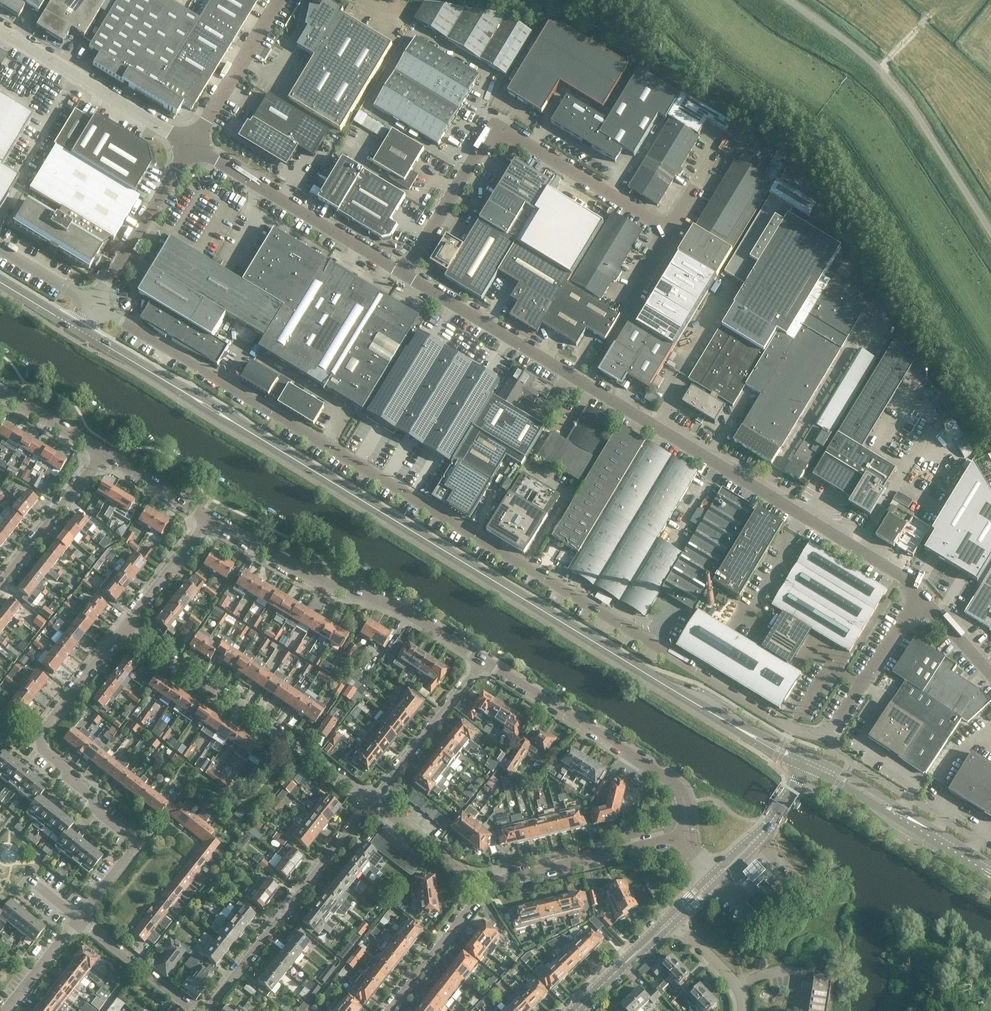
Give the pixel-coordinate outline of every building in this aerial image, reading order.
[(18,18),(26,5),(38,13),(45,0),(0,0),(0,7),(18,18)] [(36,27),(62,43),(70,30),(84,38),(107,0),(53,0),(36,27)] [(89,48),(99,55),(92,65),(133,90),(134,90),(163,107),(163,108),(176,116),(182,105),(191,111),(259,0),(211,0),(199,21),(197,20),(200,15),(188,8),(185,13),(165,1),(166,0),(118,0),(89,48)] [(344,11),(326,1),(320,10),(310,8),(306,27),(309,29),(298,47),(315,58),(289,100),(341,131),(392,46),(341,15),(344,11)] [(507,77),(533,34),(506,19),(425,5),(415,22),(507,77)] [(506,95),(540,116),(558,85),(601,111),(627,68),(563,29),(547,26),(506,95)] [(438,146),(449,129),(480,78),(416,39),(374,108),(438,146)] [(639,71),(608,122),(566,97),(549,125),(614,164),(622,152),(633,158),(660,114),(668,118),(680,96),(639,71)] [(313,158),(316,152),(329,131),(269,96),(243,138),(286,164),(292,153),(295,155),(298,149),(313,158)] [(685,96),(648,157),(676,175),(699,137),(719,149),(733,125),(685,96)] [(19,178),(2,168),(33,117),(0,97),(0,210),(19,178)] [(55,217),(27,200),(17,217),(97,266),(138,198),(86,166),(102,140),(109,144),(119,128),(112,123),(107,132),(74,111),(53,145),(55,147),(28,189),(60,208),(55,217)] [(360,118),(355,128),(380,143),(385,133),(360,118)] [(411,173),(424,150),(392,132),(373,165),(392,176),(389,179),(409,191),(418,177),(411,173)] [(332,140),(327,149),(336,155),(342,146),(332,140)] [(657,205),(676,175),(648,157),(629,188),(657,205)] [(343,159),(318,201),(340,213),(343,207),(365,220),(361,227),(382,240),(390,238),(397,227),(391,223),(406,197),(343,159)] [(731,250),(751,216),(772,182),(737,160),(695,229),(731,250)] [(544,180),(520,165),(513,167),(480,221),(517,244),(516,244),(543,201),(549,191),(556,178),(548,173),(544,180)] [(787,166),(770,194),(808,218),(817,203),(813,201),(819,192),(809,186),(812,181),(787,166)] [(569,268),(599,219),(549,191),(543,201),(549,205),(527,244),(569,268)] [(785,205),(784,204),(770,196),(757,217),(758,217),(725,272),(739,281),(739,280),(746,285),(689,379),(695,383),(682,403),(715,423),(724,407),(727,402),(733,406),(746,385),(762,395),(743,427),(735,441),(772,464),(804,412),(861,316),(862,317),(869,305),(830,282),(823,295),(816,290),(841,248),(788,216),(792,209),(785,204),(785,205)] [(642,232),(613,214),(572,283),(601,300),(642,232)] [(498,274),(517,244),(480,221),(464,247),(447,237),(433,259),(438,263),(436,267),(448,274),(445,279),(482,301),(498,274)] [(686,240),(723,263),(731,250),(695,229),(693,228),(686,240)] [(284,308),(266,339),(259,349),(363,412),(419,319),(274,231),(243,283),(284,308)] [(284,308),(243,283),(171,240),(139,293),(151,301),(141,319),(217,365),(228,348),(212,338),(226,315),(266,339),(284,308)] [(715,276),(723,263),(686,240),(678,253),(680,254),(715,276)] [(517,244),(498,274),(527,290),(510,318),(536,334),(541,326),(542,326),(567,285),(572,277),(517,244)] [(674,345),(684,327),(715,276),(680,254),(638,323),(674,345)] [(567,285),(542,326),(577,347),(587,330),(605,341),(620,317),(567,285)] [(672,347),(630,321),(599,371),(617,382),(623,381),(624,382),(627,376),(647,389),(672,347)] [(422,331),(426,334),(433,325),(428,322),(422,331)] [(881,341),(887,344),(897,327),(891,324),(881,341)] [(901,332),(900,334),(813,476),(835,489),(855,501),(853,504),(870,514),(877,501),(897,469),(863,448),(917,360),(901,332)] [(491,396),(500,381),(420,333),(409,350),(407,349),(370,411),(370,410),(368,414),(452,465),(454,461),(493,397),(491,396)] [(457,348),(461,342),(453,337),(449,343),(457,348)] [(877,359),(863,351),(826,412),(817,427),(815,425),(786,472),(800,481),(816,453),(820,456),(846,411),(877,359)] [(290,387),(278,380),(251,364),(242,380),(268,396),(272,390),(284,396),(279,404),(306,421),(306,420),(314,425),(324,408),(290,387)] [(533,379),(516,368),(491,411),(485,420),(503,431),(524,397),(534,404),(540,394),(546,398),(552,388),(534,378),(533,379)] [(663,379),(657,376),(651,386),(657,390),(663,379)] [(643,398),(645,400),(656,406),(659,400),(649,393),(647,392),(643,398)] [(568,441),(559,436),(553,432),(539,456),(579,481),(614,423),(588,407),(568,441)] [(557,416),(553,428),(565,433),(569,420),(557,416)] [(4,424),(0,431),(0,437),(4,439),(0,446),(0,450),(2,451),(15,430),(4,424)] [(619,426),(589,477),(553,537),(578,553),(568,570),(645,617),(661,591),(675,600),(673,601),(674,604),(677,606),(679,605),(681,603),(692,610),(754,507),(723,488),(682,554),(657,540),(682,498),(697,473),(619,426)] [(526,458),(475,429),(474,428),(434,497),(440,501),(448,505),(449,504),(470,517),(491,482),(506,456),(522,465),(526,458)] [(0,455),(0,457),(2,458),(8,449),(14,453),(18,448),(25,436),(15,430),(0,455)] [(25,458),(35,443),(25,436),(18,448),(15,452),(25,458)] [(38,460),(45,449),(35,443),(25,458),(22,464),(27,467),(33,457),(38,460)] [(965,464),(973,458),(965,444),(956,450),(965,464)] [(41,478),(43,475),(55,455),(45,449),(38,460),(35,466),(41,469),(37,476),(41,478)] [(55,455),(43,475),(46,477),(48,478),(53,469),(59,473),(66,461),(55,455)] [(10,465),(7,470),(15,475),(18,470),(10,465)] [(930,541),(970,567),(990,528),(990,489),(977,468),(934,535),(930,541)] [(525,554),(561,494),(524,471),(487,531),(491,534),(525,554)] [(101,510),(106,501),(113,490),(102,483),(95,495),(101,499),(96,507),(101,510)] [(16,493),(13,490),(9,494),(19,502),(30,510),(37,500),(27,492),(23,497),(17,492),(16,493)] [(116,508),(123,496),(113,490),(106,501),(116,508)] [(116,508),(114,512),(111,516),(116,519),(119,515),(118,514),(120,510),(127,514),(124,519),(129,522),(135,512),(130,509),(134,502),(123,496),(116,508)] [(30,510),(19,502),(22,520),(30,510)] [(894,547),(895,546),(908,524),(914,514),(894,502),(892,506),(894,507),(876,536),(894,547)] [(146,509),(143,514),(141,513),(137,520),(139,521),(150,528),(157,516),(146,509)] [(758,509),(714,583),(740,600),(779,533),(784,525),(758,509)] [(92,541),(95,538),(88,532),(93,526),(77,514),(70,524),(80,532),(85,536),(90,540),(92,541)] [(168,523),(157,516),(150,528),(161,535),(162,536),(166,529),(165,528),(168,523)] [(22,520),(4,521),(15,529),(22,520)] [(7,539),(15,529),(4,521),(1,525),(0,524),(0,533),(7,539)] [(80,532),(70,524),(62,533),(73,542),(80,532)] [(926,535),(908,524),(895,546),(913,557),(926,535)] [(134,535),(130,532),(124,543),(128,545),(134,535)] [(73,542),(62,533),(55,542),(66,551),(73,542)] [(66,551),(55,542),(47,552),(58,560),(66,551)] [(136,552),(139,548),(131,542),(128,545),(136,552)] [(887,590),(810,543),(768,612),(837,654),(841,647),(850,652),(887,590)] [(550,551),(556,556),(560,551),(554,546),(550,551)] [(143,557),(146,560),(154,551),(150,548),(143,557)] [(101,558),(105,561),(111,553),(107,550),(101,558)] [(58,560),(47,552),(40,561),(51,570),(58,560)] [(120,560),(138,573),(145,564),(144,563),(146,560),(143,557),(140,560),(134,555),(132,558),(125,553),(120,560)] [(211,554),(208,559),(207,558),(202,565),(215,573),(222,560),(211,554)] [(86,564),(90,567),(95,560),(91,557),(86,564)] [(96,572),(105,561),(101,558),(92,569),(96,572)] [(119,574),(130,583),(138,573),(120,560),(117,564),(123,569),(119,574)] [(222,560),(215,573),(227,580),(231,573),(230,572),(233,567),(222,560)] [(57,582),(57,581),(60,577),(55,573),(51,570),(40,561),(32,571),(43,579),(47,574),(57,582)] [(111,584),(122,593),(130,583),(119,574),(113,569),(109,574),(115,579),(111,584)] [(25,580),(36,589),(40,592),(45,596),(48,593),(45,590),(46,588),(40,584),(43,579),(32,571),(25,580)] [(966,613),(990,628),(990,630),(990,631),(990,629),(990,571),(966,613)] [(247,592),(254,580),(244,573),(236,586),(247,592)] [(196,574),(193,576),(200,582),(203,584),(206,581),(196,574)] [(36,589),(25,580),(17,590),(28,598),(36,589)] [(122,593),(111,584),(107,580),(99,590),(115,602),(122,593)] [(254,580),(247,592),(257,598),(264,586),(254,580)] [(178,593),(189,602),(203,584),(200,582),(193,590),(186,583),(178,593)] [(264,586),(257,598),(267,605),(275,593),(264,586)] [(217,595),(206,587),(203,591),(213,599),(217,595)] [(178,593),(171,603),(182,611),(189,602),(178,593)] [(275,593),(267,605),(278,611),(285,599),(275,593)] [(230,600),(224,596),(217,606),(224,610),(230,600)] [(106,607),(95,598),(91,603),(85,598),(81,603),(87,608),(87,607),(87,608),(98,616),(106,607)] [(285,622),(288,618),(296,605),(285,599),(278,611),(275,616),(285,622)] [(2,609),(13,618),(20,608),(10,600),(2,609)] [(163,612),(174,621),(182,611),(171,603),(163,612)] [(791,633),(742,604),(727,629),(698,611),(677,646),(780,709),(791,690),(796,693),(792,699),(818,715),(842,678),(786,642),(791,633)] [(296,605),(288,618),(298,624),(306,612),(296,605)] [(98,616),(87,608),(80,617),(91,626),(98,616)] [(2,609),(0,612),(0,623),(5,627),(13,618),(2,609)] [(170,626),(174,621),(163,612),(155,622),(173,636),(176,631),(170,626)] [(316,618),(306,612),(298,624),(309,630),(316,618)] [(80,617),(76,614),(68,624),(72,627),(83,635),(91,626),(80,617)] [(193,624),(196,619),(191,615),(188,620),(193,624)] [(33,623),(34,622),(27,616),(21,624),(36,636),(41,630),(33,623)] [(38,616),(34,622),(33,623),(41,630),(46,623),(38,616)] [(316,618),(309,630),(319,636),(327,624),(316,618)] [(196,619),(193,624),(198,627),(201,623),(196,619)] [(56,625),(53,629),(57,632),(58,631),(65,636),(76,645),(83,635),(72,627),(70,629),(59,621),(56,625)] [(379,629),(368,622),(364,627),(363,627),(359,634),(367,639),(366,640),(370,643),(379,629)] [(5,627),(0,623),(0,634),(2,631),(7,634),(9,631),(5,627)] [(337,631),(327,624),(319,636),(325,640),(322,645),(326,648),(329,643),(337,631)] [(273,640),(276,635),(267,629),(264,634),(273,640)] [(383,649),(388,642),(386,641),(390,636),(379,629),(370,643),(374,646),(375,644),(382,648),(383,649)] [(200,654),(208,642),(210,638),(200,630),(189,647),(200,654)] [(257,634),(251,630),(247,637),(253,640),(257,634)] [(348,637),(337,631),(329,643),(340,649),(348,637)] [(185,645),(192,636),(188,633),(182,642),(185,645)] [(76,645),(65,636),(57,646),(68,654),(76,645)] [(977,689),(976,688),(952,672),(957,666),(915,638),(892,673),(907,682),(871,737),(926,773),(962,718),(968,722),(990,701),(978,688),(977,689)] [(37,648),(41,644),(36,640),(32,645),(37,648)] [(21,652),(27,645),(22,641),(16,648),(21,652)] [(218,649),(208,642),(200,654),(210,660),(213,656),(218,649)] [(286,648),(291,651),(295,645),(289,642),(286,648)] [(7,644),(5,647),(4,648),(18,658),(21,655),(7,644)] [(41,644),(37,648),(42,652),(46,648),(41,644)] [(218,649),(213,656),(223,663),(231,651),(221,644),(218,649)] [(350,658),(353,653),(357,647),(352,645),(346,655),(350,658)] [(408,666),(417,652),(406,645),(397,659),(407,665),(408,666)] [(57,646),(50,655),(61,664),(68,654),(57,646)] [(233,669),(241,658),(235,654),(238,649),(234,646),(231,651),(223,663),(233,669)] [(300,656),(305,659),(308,654),(303,651),(300,656)] [(251,664),(255,659),(244,652),(241,658),(233,669),(243,676),(251,664)] [(418,672),(426,658),(417,652),(408,666),(407,665),(405,668),(411,671),(412,669),(417,672),(418,672)] [(305,659),(314,665),(317,659),(309,654),(308,654),(305,659)] [(61,664),(50,655),(42,665),(53,674),(61,664)] [(13,664),(3,656),(2,656),(0,659),(0,660),(10,668),(13,664)] [(370,671),(373,666),(376,660),(372,657),(366,669),(370,671)] [(127,658),(118,669),(127,676),(136,665),(127,658)] [(427,679),(432,672),(437,665),(426,658),(418,672),(417,672),(415,674),(421,678),(423,676),(427,679)] [(265,666),(255,659),(251,664),(243,676),(253,683),(261,671),(265,666)] [(319,668),(330,675),(334,668),(323,661),(319,668)] [(16,665),(13,669),(18,673),(21,669),(16,665)] [(432,672),(427,679),(432,682),(425,690),(430,694),(447,672),(437,665),(432,672)] [(118,669),(110,679),(119,686),(127,676),(118,669)] [(261,671),(253,683),(263,690),(271,678),(261,671)] [(36,672),(29,681),(40,690),(48,680),(36,672)] [(154,676),(148,673),(142,682),(147,686),(154,676)] [(328,685),(332,680),(320,673),(317,678),(328,685)] [(167,685),(155,677),(149,687),(160,695),(167,685)] [(271,678),(263,690),(274,697),(281,685),(271,678)] [(119,686),(110,679),(102,690),(110,697),(119,686)] [(40,690),(29,681),(21,691),(33,700),(40,690)] [(343,687),(338,684),(331,694),(336,698),(343,687)] [(178,693),(167,685),(160,695),(171,703),(178,693)] [(292,692),(281,685),(274,697),(284,703),(292,692)] [(356,692),(348,686),(342,695),(350,701),(356,692)] [(93,701),(102,708),(110,697),(102,690),(93,701)] [(416,711),(424,702),(408,690),(401,699),(416,711)] [(33,700),(21,691),(14,700),(25,709),(33,700)] [(132,700),(135,696),(130,692),(127,696),(132,700)] [(292,692),(284,703),(294,710),(302,698),(292,692)] [(178,693),(171,703),(183,710),(189,700),(178,693)] [(485,716),(494,702),(491,700),(484,696),(468,715),(473,719),(479,712),(485,716)] [(302,698),(294,710),(304,717),(312,705),(302,698)] [(14,700),(9,706),(0,699),(0,705),(17,719),(25,709),(14,700)] [(409,720),(416,711),(401,699),(398,703),(399,705),(396,709),(409,720)] [(191,722),(194,717),(200,708),(189,700),(183,710),(180,715),(191,722)] [(314,724),(322,712),(325,708),(315,701),(312,705),(304,717),(314,724)] [(492,729),(496,723),(495,722),(504,708),(494,702),(485,716),(490,719),(488,722),(486,725),(492,729)] [(385,715),(387,717),(402,729),(409,720),(396,709),(392,706),(385,715)] [(200,708),(194,717),(205,725),(212,715),(200,708)] [(338,711),(333,708),(316,733),(325,739),(335,724),(331,721),(338,711)] [(504,732),(506,729),(505,729),(514,714),(504,708),(495,722),(496,723),(500,725),(498,728),(499,728),(496,732),(501,735),(504,732)] [(142,716),(146,719),(150,714),(145,711),(142,716)] [(514,738),(516,735),(525,721),(514,714),(505,729),(506,729),(512,733),(510,736),(514,738)] [(212,715),(205,725),(216,732),(223,723),(212,715)] [(101,720),(98,717),(93,723),(94,723),(97,726),(101,720)] [(387,717),(383,722),(385,723),(382,727),(395,737),(402,729),(387,717)] [(159,719),(154,726),(162,732),(167,724),(159,719)] [(112,724),(118,728),(121,724),(116,720),(112,724)] [(456,730),(471,742),(478,733),(464,721),(456,730)] [(132,730),(136,725),(133,722),(128,728),(132,730)] [(144,726),(151,731),(153,728),(146,723),(144,726)] [(226,743),(227,740),(234,730),(223,723),(216,732),(220,735),(219,738),(226,743)] [(382,727),(378,724),(371,733),(373,734),(388,746),(395,737),(382,727)] [(136,725),(132,730),(135,733),(140,727),(136,725)] [(154,726),(153,728),(151,731),(158,737),(162,732),(154,726)] [(113,736),(117,731),(111,727),(107,732),(108,732),(113,736)] [(412,742),(420,733),(414,728),(406,737),(412,742)] [(69,732),(62,740),(73,749),(86,732),(82,729),(78,734),(72,730),(70,733),(69,732)] [(234,730),(227,740),(239,747),(245,738),(234,730)] [(481,750),(477,747),(471,742),(456,730),(449,739),(463,750),(466,745),(476,753),(478,750),(480,752),(481,750)] [(86,732),(73,749),(78,752),(77,753),(81,757),(82,755),(83,756),(91,745),(87,741),(88,740),(87,739),(90,735),(86,732)] [(546,737),(537,732),(532,740),(537,744),(536,746),(539,748),(546,753),(548,750),(549,751),(556,739),(548,734),(546,737)] [(328,742),(333,746),(340,738),(335,733),(328,742)] [(371,740),(368,744),(381,755),(388,746),(373,734),(369,739),(371,740)] [(151,746),(156,740),(152,737),(148,743),(151,746)] [(170,737),(166,742),(172,747),(176,741),(170,737)] [(256,745),(245,738),(239,747),(250,755),(256,745)] [(505,758),(501,765),(500,766),(504,768),(503,769),(513,776),(533,744),(523,738),(509,760),(505,758)] [(463,750),(449,739),(442,748),(457,760),(460,756),(459,755),(463,750)] [(92,764),(105,747),(96,740),(91,745),(83,756),(92,764)] [(156,740),(151,746),(155,749),(160,743),(156,740)] [(381,755),(368,744),(364,741),(357,750),(359,752),(374,764),(381,755)] [(268,753),(256,745),(250,755),(261,763),(268,753)] [(105,747),(92,764),(101,770),(110,760),(105,756),(107,755),(106,754),(109,750),(105,747)] [(453,772),(460,763),(457,760),(442,748),(435,757),(453,772)] [(568,770),(578,754),(569,748),(560,761),(565,764),(561,772),(562,773),(561,774),(564,777),(568,770)] [(609,750),(606,754),(621,764),(624,760),(609,750)] [(500,751),(495,759),(500,764),(506,755),(500,751)] [(170,761),(175,755),(171,752),(167,758),(170,761)] [(374,764),(359,752),(358,753),(357,753),(351,761),(365,772),(368,772),(374,764)] [(949,791),(990,817),(990,765),(972,753),(949,791)] [(578,754),(568,770),(573,773),(575,770),(579,773),(588,760),(578,754)] [(12,762),(3,755),(0,760),(0,777),(12,762)] [(175,755),(170,761),(174,764),(178,758),(175,755)] [(460,777),(453,772),(435,757),(428,766),(446,781),(451,775),(457,781),(460,777)] [(487,768),(492,772),(499,763),(491,757),(488,762),(490,763),(487,768)] [(111,778),(124,762),(119,758),(115,764),(110,760),(101,770),(111,778)] [(198,768),(202,771),(209,761),(205,758),(198,768)] [(132,759),(125,769),(130,772),(137,762),(132,759)] [(584,786),(586,782),(597,766),(588,760),(579,773),(584,776),(580,784),(584,786)] [(0,777),(0,780),(7,786),(21,769),(12,762),(0,777)] [(124,762),(111,778),(120,785),(129,775),(123,770),(128,765),(124,762)] [(447,782),(446,781),(428,766),(421,775),(442,791),(444,793),(448,789),(444,786),(447,782)] [(597,766),(586,782),(591,785),(593,782),(598,785),(607,772),(597,766)] [(16,793),(29,776),(21,769),(7,786),(16,793)] [(297,785),(307,772),(303,769),(298,775),(293,771),(287,777),(289,778),(297,785)] [(190,772),(181,772),(181,781),(190,781),(190,772)] [(227,784),(224,781),(226,778),(221,774),(219,776),(215,781),(224,788),(222,790),(227,794),(235,782),(230,779),(228,783),(227,784)] [(134,778),(129,775),(120,785),(130,793),(138,782),(140,780),(135,776),(134,778)] [(438,796),(442,791),(421,775),(413,784),(428,796),(432,791),(438,796)] [(24,799),(32,789),(38,782),(29,776),(16,793),(24,799)] [(494,776),(487,785),(493,789),(500,781),(494,776)] [(139,800),(148,790),(142,785),(147,780),(142,777),(140,780),(138,782),(130,793),(139,800)] [(501,778),(505,792),(512,790),(510,780),(501,778)] [(288,779),(281,787),(290,794),(297,786),(288,779)] [(613,784),(609,783),(604,780),(596,793),(601,797),(599,800),(608,808),(618,819),(626,783),(622,780),(618,781),(617,784),(614,783),(613,784)] [(39,799),(44,792),(46,789),(38,782),(32,789),(24,799),(32,805),(32,806),(38,798),(39,799)] [(244,782),(236,791),(241,795),(249,786),(244,782)] [(481,787),(475,783),(472,786),(478,791),(481,787)] [(153,793),(148,790),(139,800),(149,808),(159,795),(154,791),(153,793)] [(282,790),(276,797),(283,802),(289,795),(282,790)] [(314,801),(333,816),(339,807),(320,792),(317,795),(319,796),(314,801)] [(413,793),(406,802),(410,805),(416,797),(417,796),(413,793)] [(167,805),(162,801),(164,799),(159,795),(149,808),(159,816),(164,809),(168,811),(172,805),(169,803),(167,805)] [(416,797),(410,805),(414,809),(415,807),(420,800),(416,797)] [(47,805),(39,799),(38,798),(32,806),(32,805),(25,813),(35,821),(47,805)] [(270,805),(279,812),(285,805),(275,798),(270,805)] [(177,821),(192,802),(188,799),(182,806),(179,804),(176,808),(172,805),(168,811),(171,814),(170,816),(177,821)] [(421,799),(420,800),(415,807),(419,811),(425,803),(426,802),(421,799)] [(333,816),(314,801),(313,800),(309,804),(314,808),(314,809),(315,810),(312,814),(326,824),(333,816)] [(459,804),(464,809),(467,804),(462,800),(459,804)] [(192,802),(177,821),(184,827),(193,815),(190,812),(195,805),(192,802)] [(425,803),(419,811),(418,812),(423,815),(424,814),(429,806),(425,803)] [(43,827),(56,812),(47,805),(35,821),(43,827)] [(430,805),(429,806),(424,814),(428,817),(433,810),(434,809),(430,805)] [(583,818),(580,806),(566,809),(570,828),(586,825),(584,817),(583,818)] [(18,807),(15,811),(20,815),(23,811),(18,807)] [(239,820),(246,811),(241,807),(234,816),(239,820)] [(278,814),(269,807),(265,812),(274,819),(278,814)] [(469,807),(452,829),(461,836),(473,821),(480,812),(477,809),(475,811),(469,807)] [(595,824),(618,819),(608,808),(592,812),(595,824)] [(549,834),(560,831),(556,815),(554,809),(543,811),(544,816),(549,834)] [(561,813),(556,815),(560,831),(570,828),(566,809),(560,811),(561,813)] [(433,810),(428,817),(427,818),(432,822),(432,821),(438,813),(433,810)] [(197,818),(193,815),(184,827),(191,832),(205,813),(202,811),(197,818)] [(52,834),(64,818),(56,812),(43,827),(52,834)] [(439,812),(438,813),(432,821),(437,824),(442,816),(443,815),(439,812)] [(205,813),(191,832),(198,838),(207,826),(204,824),(210,817),(205,813)] [(308,816),(304,821),(319,833),(326,824),(312,814),(309,818),(308,816)] [(511,819),(517,841),(528,839),(523,821),(522,815),(511,817),(511,819)] [(442,816),(437,824),(436,825),(440,828),(440,827),(446,820),(442,816)] [(538,836),(549,834),(544,816),(539,817),(540,819),(534,820),(538,836)] [(52,834),(59,840),(60,840),(67,831),(68,831),(73,825),(64,818),(52,834)] [(255,819),(248,829),(256,834),(262,825),(255,819)] [(446,820),(440,827),(445,831),(451,822),(447,819),(446,820)] [(505,844),(517,841),(511,819),(499,822),(500,826),(496,827),(500,845),(504,843),(505,844)] [(530,821),(530,819),(523,821),(528,839),(538,836),(534,820),(530,821)] [(302,827),(299,830),(313,841),(319,833),(304,821),(301,825),(302,827)] [(473,821),(461,836),(470,843),(484,825),(479,822),(477,824),(473,821)] [(23,828),(17,824),(14,828),(20,832),(23,828)] [(483,852),(488,846),(485,844),(490,836),(486,833),(490,828),(485,824),(484,825),(470,843),(480,850),(480,849),(483,852)] [(211,855),(213,852),(219,844),(209,837),(214,831),(207,826),(198,838),(205,843),(202,847),(211,855)] [(299,830),(294,826),(291,830),(289,829),(283,837),(289,841),(292,843),(294,840),(306,850),(313,841),(299,830)] [(272,831),(266,827),(263,832),(269,836),(272,831)] [(60,840),(59,840),(53,847),(63,855),(77,838),(68,831),(67,831),(60,840)] [(282,847),(286,841),(276,834),(272,839),(282,847)] [(374,848),(381,839),(376,835),(369,844),(374,848)] [(35,837),(32,842),(37,846),(40,841),(35,837)] [(77,838),(63,855),(72,862),(85,845),(77,838)] [(378,852),(386,842),(381,839),(374,848),(378,852)] [(383,855),(390,846),(386,842),(378,852),(383,855)] [(85,845),(72,862),(80,869),(94,852),(85,845)] [(364,845),(356,855),(367,864),(375,854),(364,845)] [(45,846),(42,850),(47,854),(51,850),(45,846)] [(387,859),(395,849),(390,846),(383,855),(387,859)] [(201,847),(195,854),(214,869),(217,865),(210,859),(213,856),(211,855),(202,847),(201,847)] [(234,848),(229,854),(237,861),(242,854),(234,848)] [(392,862),(399,853),(395,849),(387,859),(392,862)] [(296,871),(301,864),(299,863),(302,859),(290,850),(282,860),(296,871)] [(94,852),(80,869),(89,875),(102,858),(94,852)] [(396,866),(404,856),(399,853),(392,862),(396,866)] [(214,869),(195,854),(190,861),(201,871),(204,867),(211,873),(214,869)] [(372,868),(367,864),(356,855),(348,864),(360,874),(364,878),(369,872),(375,877),(378,873),(372,868)] [(296,871),(282,860),(277,856),(269,866),(274,870),(286,880),(289,876),(290,877),(296,871)] [(401,869),(408,860),(404,856),(396,866),(401,869)] [(51,862),(45,857),(42,861),(48,866),(51,862)] [(405,873),(413,863),(408,860),(401,869),(405,873)] [(190,861),(184,868),(202,883),(206,879),(199,874),(201,871),(190,861)] [(258,865),(270,874),(273,870),(261,861),(258,865)] [(767,872),(756,862),(743,874),(753,885),(767,872)] [(413,863),(405,873),(410,876),(417,867),(413,863)] [(360,874),(348,864),(341,874),(352,884),(360,874)] [(372,868),(378,873),(382,869),(375,864),(372,868)] [(61,876),(64,871),(60,868),(56,872),(61,876)] [(184,868),(178,876),(190,885),(193,881),(200,887),(202,883),(184,868)] [(64,871),(61,876),(65,879),(69,875),(64,871)] [(215,871),(211,876),(224,886),(228,881),(215,871)] [(592,872),(586,873),(589,885),(595,884),(592,872)] [(341,874),(333,884),(345,893),(352,884),(341,874)] [(415,893),(417,892),(417,891),(434,889),(432,879),(428,875),(424,880),(416,881),(416,887),(414,887),(415,893)] [(178,876),(173,883),(191,897),(194,893),(187,888),(190,885),(178,876)] [(271,900),(277,894),(276,893),(278,889),(267,880),(262,876),(254,887),(258,890),(271,900)] [(626,882),(625,879),(615,884),(614,883),(606,886),(606,888),(604,889),(609,900),(630,890),(626,881),(626,882)] [(783,900),(766,883),(763,880),(757,887),(759,890),(746,903),(755,912),(761,918),(767,912),(774,905),(777,907),(783,900)] [(75,881),(72,885),(78,889),(81,885),(75,881)] [(173,883),(167,890),(179,899),(181,896),(188,901),(191,897),(173,883)] [(356,887),(363,892),(366,888),(359,883),(356,887)] [(325,893),(348,912),(351,908),(344,902),(349,897),(345,893),(333,884),(325,893)] [(360,896),(363,892),(356,887),(353,891),(360,896)] [(418,903),(422,903),(435,902),(434,889),(417,891),(417,892),(415,893),(416,899),(412,899),(412,904),(418,903)] [(179,899),(167,890),(161,897),(180,912),(183,908),(176,903),(179,899)] [(266,907),(271,900),(258,890),(250,900),(262,910),(265,906),(266,907)] [(635,900),(634,899),(630,890),(609,900),(605,902),(607,907),(611,905),(613,910),(635,900)] [(400,900),(405,894),(400,891),(395,898),(398,900),(400,900)] [(574,914),(578,913),(578,912),(587,909),(588,907),(587,900),(584,892),(569,896),(574,914)] [(344,916),(348,912),(325,893),(318,903),(329,913),(330,912),(333,907),(338,911),(344,916)] [(569,916),(574,914),(569,896),(559,899),(563,915),(569,914),(569,916)] [(180,912),(161,897),(156,904),(167,914),(170,911),(177,916),(180,912)] [(399,903),(400,902),(400,900),(398,900),(395,898),(391,903),(396,906),(399,903)] [(556,917),(563,915),(559,899),(548,901),(553,920),(556,919),(556,917)] [(635,900),(613,910),(618,920),(630,914),(630,915),(640,911),(635,900)] [(548,921),(553,920),(548,901),(538,904),(542,921),(547,919),(548,921)] [(0,915),(0,917),(8,923),(16,912),(19,909),(10,902),(3,911),(3,912),(0,915)] [(399,903),(396,906),(404,913),(407,908),(400,903),(400,902),(399,903)] [(418,903),(419,904),(420,912),(420,915),(428,914),(432,918),(436,913),(436,912),(435,902),(422,903),(418,903)] [(249,912),(245,909),(238,903),(233,909),(227,905),(226,906),(224,908),(230,913),(247,926),(255,916),(249,912)] [(329,913),(318,903),(310,913),(322,922),(332,930),(335,927),(329,921),(334,916),(330,912),(329,913)] [(156,904),(150,912),(168,926),(171,922),(165,917),(167,914),(156,904)] [(535,922),(542,921),(538,904),(527,907),(531,925),(536,924),(535,922)] [(526,926),(531,925),(527,907),(515,910),(515,911),(510,912),(512,919),(517,918),(519,926),(526,925),(526,926)] [(19,909),(16,912),(8,923),(16,930),(27,916),(19,909)] [(150,912),(144,919),(156,928),(158,925),(165,930),(168,926),(150,912)] [(239,936),(247,926),(230,913),(225,919),(226,920),(230,923),(227,927),(239,936)] [(332,930),(322,922),(310,913),(302,923),(313,932),(314,931),(318,935),(323,929),(329,934),(332,930)] [(223,923),(226,920),(225,919),(220,915),(217,918),(223,923)] [(27,916),(16,930),(25,937),(36,923),(27,916)] [(575,918),(575,919),(576,925),(583,922),(582,916),(575,918)] [(595,917),(589,920),(599,931),(604,926),(595,917)] [(220,928),(223,923),(217,918),(213,923),(220,928)] [(602,921),(609,929),(613,925),(606,918),(602,921)] [(156,928),(144,919),(138,926),(157,941),(160,937),(153,931),(156,928)] [(400,926),(415,938),(422,930),(408,919),(405,923),(403,922),(400,926)] [(479,933),(492,944),(499,935),(492,930),(495,926),(489,922),(487,925),(486,924),(479,933)] [(36,923),(25,937),(33,944),(45,929),(36,923)] [(157,941),(138,926),(132,933),(144,943),(147,939),(154,945),(157,941)] [(395,936),(409,946),(415,938),(400,926),(396,930),(398,932),(395,936)] [(227,927),(219,936),(231,946),(239,936),(227,927)] [(573,929),(579,935),(592,949),(604,938),(598,932),(595,935),(589,929),(583,934),(582,932),(577,927),(573,929)] [(289,943),(302,953),(309,943),(301,936),(303,933),(298,928),(286,942),(289,944),(289,943)] [(486,952),(492,944),(479,933),(472,942),(486,952)] [(201,937),(224,955),(231,946),(219,936),(215,942),(204,934),(201,937)] [(383,939),(402,955),(409,946),(395,936),(393,939),(387,934),(383,939)] [(592,949),(579,935),(578,935),(575,939),(576,941),(572,945),(584,957),(592,949)] [(216,965),(224,955),(201,937),(198,942),(204,947),(200,953),(196,950),(194,953),(202,959),(204,956),(216,965)] [(182,944),(175,939),(173,942),(170,940),(162,949),(167,953),(168,952),(177,960),(184,951),(186,952),(188,949),(182,944)] [(396,963),(402,955),(383,939),(379,944),(381,945),(378,949),(382,952),(396,963)] [(480,961),(486,952),(472,942),(466,950),(480,961)] [(289,943),(289,944),(281,953),(294,963),(302,953),(289,943)] [(565,948),(562,951),(576,965),(584,957),(572,945),(567,950),(565,948)] [(562,951),(558,947),(550,955),(555,961),(567,973),(576,965),(562,951)] [(77,955),(92,968),(98,960),(83,948),(77,955)] [(15,954),(21,958),(24,954),(18,950),(15,954)] [(524,966),(534,956),(530,951),(525,953),(519,961),(524,966)] [(167,953),(156,966),(166,974),(177,960),(168,952),(167,953)] [(396,963),(382,952),(379,956),(378,955),(374,959),(376,961),(389,971),(396,963)] [(194,953),(191,956),(190,958),(184,965),(195,973),(191,979),(189,978),(181,989),(195,1001),(204,990),(202,988),(213,975),(198,964),(202,959),(194,953)] [(294,963),(281,953),(274,963),(286,973),(294,963)] [(472,975),(475,971),(474,971),(478,966),(463,954),(457,962),(471,974),(472,975)] [(90,979),(98,986),(101,982),(88,972),(92,968),(77,955),(76,957),(77,958),(72,965),(85,975),(90,979)] [(351,968),(358,960),(353,956),(346,964),(351,968)] [(681,965),(672,956),(664,963),(661,960),(651,970),(657,976),(660,973),(666,979),(669,976),(681,965)] [(368,968),(383,979),(389,971),(376,961),(372,965),(371,964),(368,968)] [(549,964),(545,967),(559,981),(567,973),(555,961),(550,966),(549,964)] [(472,975),(471,974),(457,962),(450,971),(465,982),(466,983),(472,975)] [(266,972),(277,981),(278,982),(286,973),(274,963),(266,972)] [(652,967),(648,963),(644,967),(648,971),(652,967)] [(324,971),(330,976),(336,968),(330,964),(324,971)] [(87,983),(90,979),(85,975),(72,965),(66,973),(80,983),(86,989),(89,984),(87,983)] [(545,968),(545,967),(542,965),(534,973),(538,977),(550,990),(559,981),(545,967),(545,968)] [(690,974),(684,968),(681,965),(669,976),(676,983),(672,986),(680,994),(687,987),(682,981),(690,974)] [(363,977),(377,988),(383,979),(368,968),(364,972),(366,974),(363,977)] [(324,983),(330,976),(324,971),(319,979),(324,983)] [(444,979),(459,990),(465,982),(450,971),(444,979)] [(270,992),(278,982),(277,981),(266,972),(258,983),(270,992)] [(73,991),(80,983),(66,973),(60,981),(73,991)] [(107,979),(115,986),(119,981),(110,974),(107,979)] [(370,996),(377,988),(363,977),(360,981),(358,980),(355,984),(370,996)] [(814,978),(813,984),(811,984),(810,989),(812,989),(809,1010),(829,1010),(833,981),(814,978)] [(456,995),(460,991),(459,990),(444,979),(437,987),(452,999),(455,995),(456,995)] [(529,983),(525,987),(538,1001),(547,993),(535,980),(530,985),(529,983)] [(73,992),(73,991),(60,981),(53,988),(73,1004),(76,1000),(75,999),(78,995),(73,992)] [(309,991),(315,996),(320,988),(315,984),(309,991)] [(353,990),(350,994),(363,1005),(370,996),(355,984),(351,988),(353,990)] [(498,992),(502,996),(505,993),(497,984),(494,988),(498,992)] [(324,993),(329,996),(335,989),(331,985),(324,993)] [(709,994),(700,985),(692,992),(687,987),(680,994),(687,1002),(694,1008),(697,1005),(709,994)] [(243,990),(251,997),(255,993),(246,986),(243,990)] [(447,1008),(449,1004),(448,1004),(452,999),(437,987),(431,995),(446,1007),(447,1008)] [(518,997),(530,1009),(538,1001),(525,987),(522,990),(523,992),(518,997)] [(73,1004),(53,988),(47,996),(66,1010),(68,1010),(73,1004)] [(103,1001),(109,994),(101,988),(96,995),(99,997),(103,1001)] [(631,997),(642,1009),(650,1001),(653,1004),(661,997),(654,990),(647,997),(639,989),(631,997)] [(672,990),(665,998),(670,1003),(677,996),(672,990)] [(309,1003),(315,996),(309,991),(303,999),(309,1003)] [(259,994),(255,999),(260,1004),(264,998),(259,994)] [(710,1010),(717,1003),(709,994),(697,1005),(694,1008),(693,1009),(695,1010),(710,1010)] [(434,1010),(443,1010),(446,1007),(431,995),(424,1004),(434,1010)] [(66,1010),(47,996),(41,1004),(50,1010),(58,1010),(59,1010),(65,1010),(66,1010)] [(348,1010),(358,1010),(361,1008),(346,996),(339,1004),(348,1010)] [(103,1001),(99,997),(94,1003),(99,1007),(103,1001)] [(158,1002),(163,1005),(167,1001),(162,997),(158,1002)] [(530,1009),(518,997),(514,1001),(512,999),(509,1003),(516,1010),(528,1010),(530,1009)] [(631,997),(622,1006),(627,1010),(640,1010),(642,1009),(631,997)] [(115,998),(106,1010),(107,1010),(117,1010),(123,1003),(115,998)] [(246,1004),(247,1002),(244,1000),(235,1010),(241,1010),(246,1004)] [(82,1010),(95,1010),(85,1002),(79,1009),(82,1010)] [(307,1010),(309,1007),(304,1003),(297,1010),(306,1010),(307,1010)]
